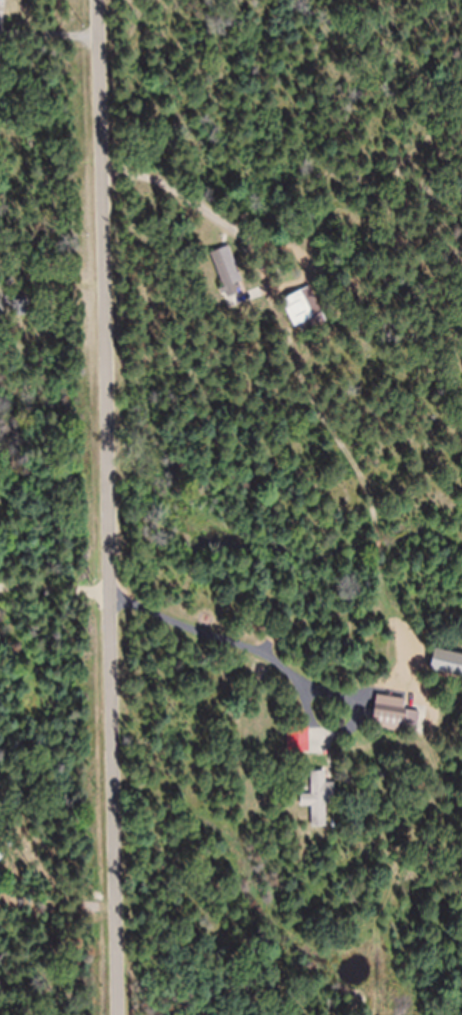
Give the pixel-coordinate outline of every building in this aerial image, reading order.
[(212,265),(229,309),(248,301),(230,257),(212,265)] [(283,311),(297,338),(325,324),(312,297),(283,311)] [(408,710),(379,706),(375,737),(419,743),(422,722),(406,720),(408,710)] [(289,763),(311,763),(311,739),(289,739),(289,763)] [(337,794),(327,794),(328,782),(313,782),(313,806),(303,805),(302,817),(314,817),(313,839),(328,839),(328,814),(337,814),(337,794)]
